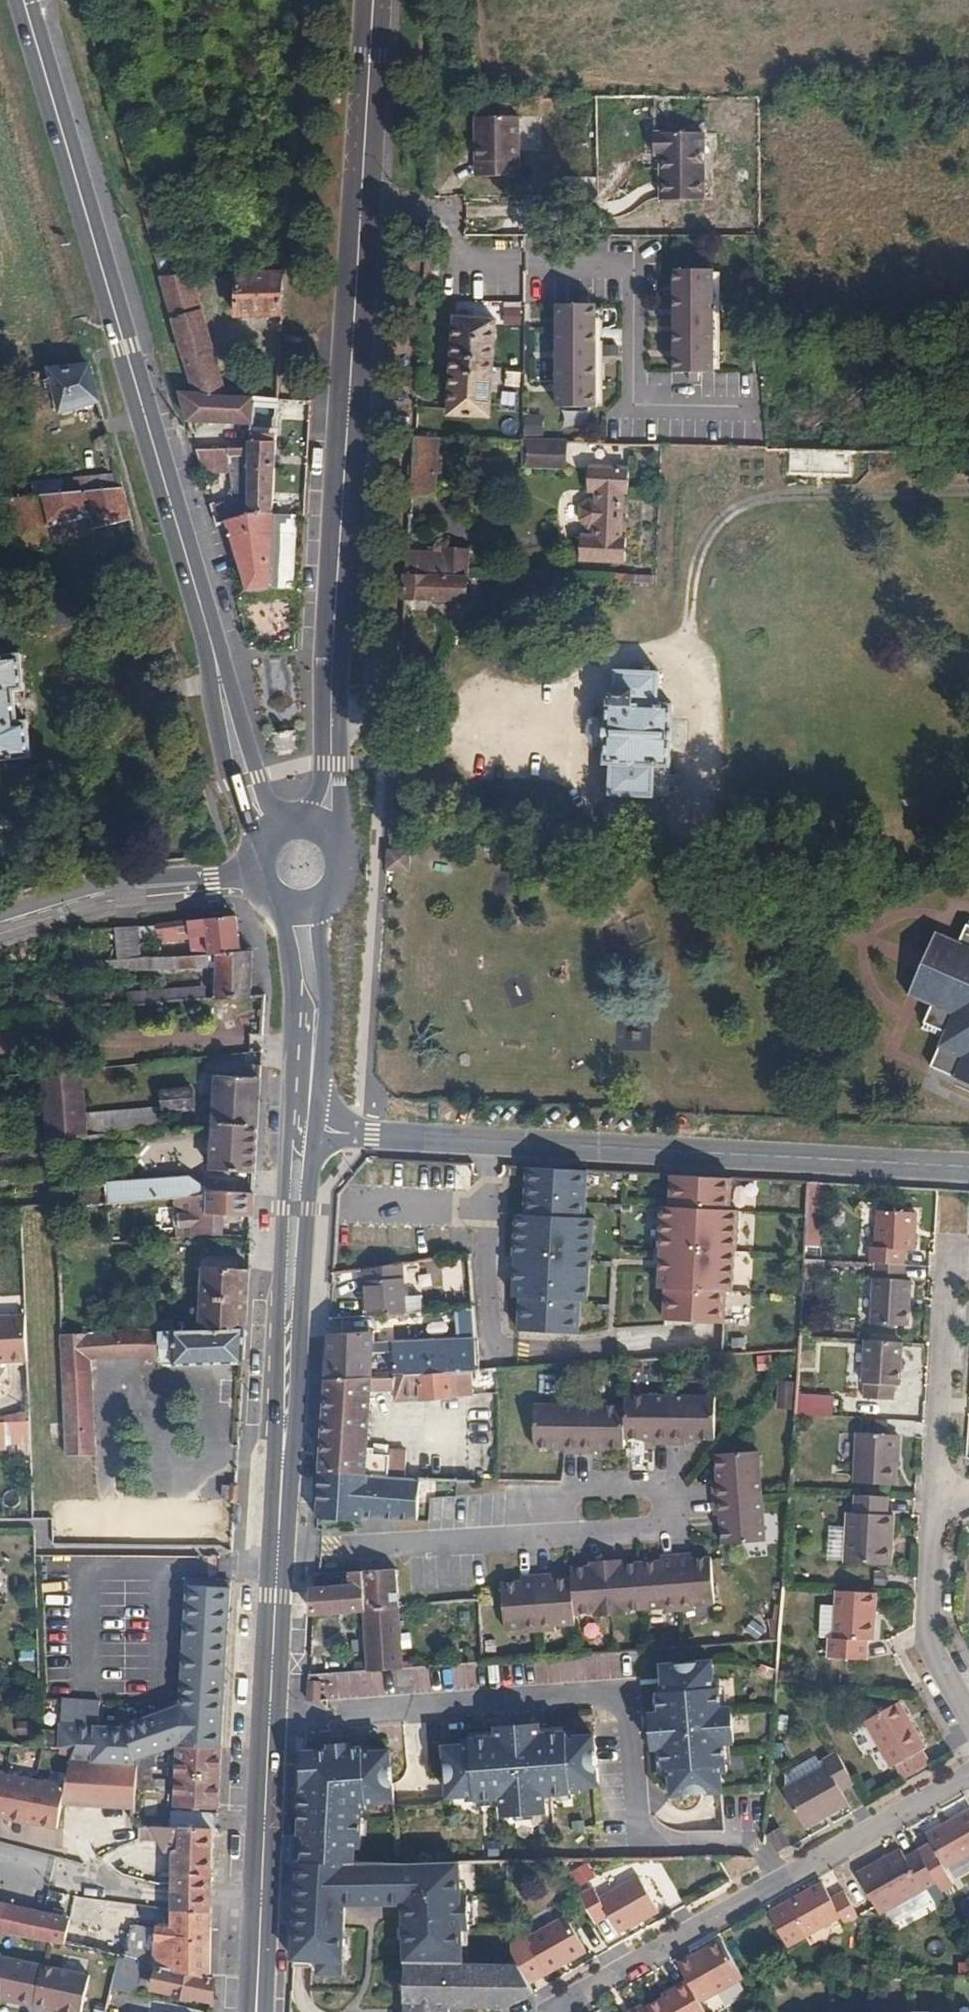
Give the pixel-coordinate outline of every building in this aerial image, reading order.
[(514,117),(480,117),(479,144),(473,143),(474,177),(515,177),(514,117)] [(665,163),(657,163),(657,199),(699,198),(700,133),(651,134),(650,154),(657,154),(665,154),(665,163)] [(561,196),(570,196),(570,176),(561,175),(561,196)] [(193,393),(224,395),(191,277),(174,276),(167,251),(154,256),(193,393)] [(710,268),(671,268),(672,370),(687,370),(687,378),(696,378),(696,370),(711,370),(711,367),(717,367),(716,271),(710,271),(710,268)] [(235,316),(280,315),(282,272),(237,275),(235,316)] [(577,303),(554,303),(555,406),(594,406),(594,403),(600,402),(599,307),(593,307),(593,303),(586,303),(586,295),(577,295),(577,303)] [(494,321),(453,318),(447,412),(487,415),(494,321)] [(98,401),(88,365),(49,368),(61,411),(98,401)] [(241,396),(251,397),(258,398),(259,389),(243,388),(241,396)] [(180,394),(188,421),(251,423),(251,397),(241,396),(224,395),(193,393),(180,394)] [(522,414),(522,436),(542,435),(541,414),(522,414)] [(431,496),(435,437),(413,436),(409,495),(431,496)] [(565,440),(561,440),(523,439),(523,463),(529,464),(529,467),(565,467),(565,440)] [(247,513),(272,514),(275,441),(250,441),(247,501),(247,513)] [(851,471),(851,452),(789,451),(789,472),(851,471)] [(592,536),(584,535),(578,535),(577,558),(623,560),(624,537),(619,536),(620,492),(625,492),(626,468),(587,467),(586,490),(593,491),(594,499),(587,499),(579,506),(579,519),(584,525),(592,526),(592,536)] [(131,518),(122,486),(2,499),(14,548),(51,538),(48,526),(91,516),(94,527),(131,518)] [(269,587),(269,585),(272,514),(247,513),(247,501),(233,504),(232,498),(212,503),(217,522),(225,520),(248,589),(269,587)] [(272,514),(269,585),(286,585),(289,514),(272,514)] [(48,526),(51,538),(94,527),(91,516),(48,526)] [(584,525),(584,535),(592,536),(592,526),(584,525)] [(406,551),(403,598),(463,599),(466,575),(468,550),(439,548),(439,553),(427,552),(406,551)] [(632,582),(650,582),(652,563),(643,562),(643,573),(633,573),(632,582)] [(0,655),(0,757),(32,753),(21,653),(0,655)] [(260,663),(259,688),(282,689),(283,664),(260,663)] [(657,670),(613,668),(613,686),(609,686),(608,701),(606,702),(604,762),(609,762),(608,792),(666,794),(670,701),(656,700),(657,670)] [(387,847),(386,867),(406,868),(407,848),(387,847)] [(917,994),(928,999),(918,1023),(941,1033),(929,1060),(968,1078),(968,914),(966,913),(955,938),(942,931),(937,942),(941,950),(939,960),(935,970),(929,979),(919,984),(917,994)] [(190,920),(192,939),(193,955),(198,955),(217,954),(242,950),(236,915),(190,920)] [(158,923),(159,938),(160,942),(192,939),(190,920),(158,923)] [(159,938),(158,923),(117,926),(118,959),(142,958),(141,939),(159,938)] [(905,990),(917,994),(919,984),(929,979),(935,970),(939,960),(941,950),(937,942),(942,931),(933,926),(905,990)] [(253,951),(242,950),(217,954),(217,968),(215,998),(215,1000),(252,999),(252,997),(253,951)] [(217,968),(217,954),(198,955),(197,968),(217,968)] [(142,958),(118,959),(112,959),(113,970),(127,970),(130,972),(197,968),(198,955),(193,955),(142,958)] [(129,1002),(206,998),(206,992),(129,996),(129,1002)] [(47,996),(48,1006),(72,1005),(72,994),(47,996)] [(249,1031),(183,1029),(183,1046),(248,1049),(249,1031)] [(215,1126),(258,1125),(262,1066),(241,1065),(240,1076),(217,1075),(215,1126)] [(90,1137),(88,1114),(84,1070),(84,1067),(43,1071),(43,1074),(49,1139),(49,1141),(90,1137)] [(163,1106),(164,1112),(195,1108),(193,1087),(162,1091),(163,1106)] [(163,1106),(88,1114),(90,1137),(167,1130),(164,1112),(163,1106)] [(256,1172),(258,1125),(215,1126),(214,1126),(211,1169),(256,1172)] [(588,1166),(528,1163),(525,1211),(517,1210),(514,1251),(516,1252),(514,1293),(520,1294),(519,1327),(579,1330),(581,1296),(588,1297),(590,1255),(592,1255),(593,1214),(585,1213),(588,1166)] [(732,1174),(671,1171),(671,1203),(662,1202),(660,1243),(662,1244),(661,1265),(660,1284),(666,1285),(665,1316),(725,1319),(727,1287),(734,1288),(735,1247),(738,1248),(739,1206),(730,1205),(732,1174)] [(208,1195),(211,1192),(190,1178),(108,1184),(108,1205),(132,1202),(177,1198),(208,1195)] [(820,1247),(823,1179),(807,1178),(806,1210),(805,1247),(820,1247)] [(108,1205),(108,1184),(57,1188),(57,1204),(57,1210),(108,1205)] [(180,1233),(216,1231),(216,1225),(224,1216),(253,1217),(254,1193),(211,1192),(208,1195),(177,1198),(180,1233)] [(875,1260),(904,1262),(905,1246),(914,1246),(916,1209),(879,1207),(877,1244),(873,1244),(872,1260),(875,1260)] [(216,1225),(216,1231),(225,1232),(224,1216),(216,1225)] [(402,1260),(366,1266),(370,1312),(422,1308),(420,1291),(403,1292),(402,1260)] [(904,1262),(875,1260),(872,1319),(908,1321),(911,1277),(906,1277),(907,1262),(904,1262)] [(247,1330),(250,1270),(205,1268),(201,1330),(247,1330)] [(27,1315),(0,1316),(0,1361),(29,1360),(27,1315)] [(326,1352),(372,1349),(374,1328),(341,1329),(327,1329),(326,1352)] [(172,1331),(174,1361),(245,1364),(247,1330),(201,1330),(172,1331)] [(174,1361),(172,1331),(91,1333),(93,1360),(158,1359),(159,1365),(174,1365),(174,1361)] [(93,1360),(91,1333),(62,1333),(67,1454),(97,1455),(93,1360)] [(901,1381),(903,1339),(866,1337),(863,1379),(866,1379),(865,1394),(894,1396),(896,1382),(901,1381)] [(472,1366),(477,1366),(475,1342),(393,1348),(393,1372),(472,1366)] [(325,1376),(371,1373),(372,1349),(326,1352),(325,1376)] [(371,1373),(369,1387),(393,1386),(397,1397),(451,1394),(451,1392),(473,1391),(472,1366),(393,1372),(371,1373)] [(364,1471),(365,1445),(369,1387),(371,1373),(325,1376),(319,1469),(364,1471)] [(661,1390),(616,1387),(615,1398),(524,1395),(523,1437),(542,1439),(552,1441),(552,1443),(583,1445),(583,1442),(594,1443),(593,1440),(614,1441),(614,1431),(632,1431),(633,1433),(643,1434),(643,1437),(672,1438),(672,1435),(684,1436),(684,1433),(704,1434),(706,1391),(661,1390)] [(801,1393),(800,1414),(834,1416),(835,1394),(801,1393)] [(900,1432),(857,1429),(854,1478),(896,1481),(900,1432)] [(365,1445),(364,1471),(402,1473),(403,1447),(387,1447),(387,1453),(370,1452),(371,1446),(365,1445)] [(722,1517),(722,1526),(724,1545),(765,1541),(758,1451),(716,1454),(717,1474),(715,1475),(715,1485),(713,1485),(715,1517),(718,1517),(722,1517)] [(319,1469),(316,1516),(362,1518),(362,1514),(361,1506),(377,1507),(377,1513),(417,1514),(418,1474),(402,1473),(364,1471),(319,1469)] [(223,1499),(236,1501),(238,1486),(224,1486),(223,1499)] [(888,1511),(888,1493),(856,1492),(855,1509),(848,1509),(845,1560),(890,1562),(892,1542),(886,1542),(887,1531),(893,1531),(894,1511),(888,1511)] [(829,1529),(828,1557),(843,1558),(844,1529),(829,1529)] [(619,1559),(591,1560),(591,1566),(570,1568),(571,1577),(551,1579),(551,1575),(520,1577),(520,1582),(500,1584),(504,1630),(524,1629),(525,1632),(558,1630),(558,1626),(574,1625),(573,1615),(593,1613),(594,1618),(624,1614),(624,1609),(664,1607),(664,1612),(695,1609),(694,1606),(715,1604),(711,1558),(691,1560),(690,1554),(661,1556),(660,1560),(620,1564),(619,1559)] [(360,1568),(363,1605),(398,1603),(394,1565),(360,1568)] [(311,1610),(363,1605),(360,1568),(348,1569),(348,1582),(312,1585),(311,1610)] [(181,1703),(178,1746),(221,1748),(230,1588),(216,1586),(189,1584),(181,1703)] [(870,1637),(874,1589),(837,1588),(833,1635),(830,1635),(829,1654),(865,1657),(867,1637),(870,1637)] [(368,1659),(368,1666),(404,1665),(398,1603),(363,1605),(368,1659)] [(351,1659),(351,1667),(368,1666),(368,1659),(351,1659)] [(670,1792),(720,1790),(719,1769),(723,1769),(722,1742),(731,1741),(730,1707),(719,1707),(717,1679),(713,1679),(713,1659),(704,1660),(695,1660),(661,1662),(663,1682),(658,1683),(659,1711),(660,1727),(651,1728),(652,1746),(662,1746),(664,1772),(669,1772),(670,1792)] [(307,1676),(306,1695),(318,1695),(319,1675),(307,1676)] [(866,1711),(868,1715),(891,1703),(889,1697),(866,1711)] [(891,1703),(868,1715),(863,1718),(890,1765),(896,1762),(904,1775),(930,1761),(922,1746),(925,1744),(900,1699),(891,1703)] [(178,1746),(181,1703),(126,1727),(65,1724),(64,1745),(74,1746),(73,1762),(138,1764),(154,1757),(178,1746)] [(660,1727),(659,1711),(649,1711),(651,1728),(660,1727)] [(494,1734),(459,1736),(459,1742),(441,1743),(445,1794),(464,1792),(465,1798),(499,1796),(500,1812),(541,1810),(539,1793),(575,1792),(575,1787),(594,1786),(590,1735),(572,1736),(571,1729),(536,1732),(535,1721),(510,1723),(511,1733),(494,1734)] [(511,1733),(510,1723),(492,1724),(494,1734),(511,1733)] [(303,1861),(352,1861),(353,1844),(357,1844),(359,1805),(371,1805),(371,1799),(391,1798),(387,1747),(366,1747),(365,1742),(345,1743),(344,1739),(329,1740),(329,1745),(303,1747),(301,1784),(308,1784),(308,1793),(301,1794),(300,1824),(306,1824),(306,1833),(299,1833),(299,1844),(303,1844),(303,1861)] [(217,1809),(221,1748),(178,1746),(176,1806),(217,1809)] [(804,1825),(847,1800),(841,1788),(852,1781),(835,1750),(822,1757),(825,1763),(783,1787),(804,1825)] [(154,1757),(138,1764),(136,1790),(166,1790),(165,1781),(151,1781),(152,1768),(157,1765),(154,1757)] [(66,1786),(62,1803),(135,1808),(136,1790),(138,1764),(73,1762),(66,1786)] [(66,1786),(0,1773),(0,1817),(57,1828),(62,1803),(66,1786)] [(738,1798),(739,1831),(765,1830),(765,1798),(738,1798)] [(936,1879),(941,1889),(954,1882),(945,1866),(968,1852),(968,1807),(927,1831),(932,1840),(918,1848),(936,1879)] [(170,1827),(215,1829),(215,1816),(171,1812),(170,1827)] [(790,1841),(779,1825),(767,1832),(768,1834),(776,1848),(790,1841)] [(173,1853),(173,1883),(211,1884),(212,1833),(217,1833),(217,1829),(215,1829),(170,1827),(140,1827),(139,1839),(160,1841),(164,1848),(167,1851),(168,1852),(172,1852),(173,1853)] [(879,1911),(936,1879),(918,1848),(905,1855),(901,1847),(856,1870),(879,1911)] [(460,1893),(459,1860),(396,1861),(396,1877),(401,1903),(402,1960),(462,1961),(461,1927),(468,1927),(468,1893),(460,1893)] [(396,1877),(396,1861),(352,1861),(303,1861),(298,1861),(295,1900),(292,1956),(315,1958),(316,1971),(340,1972),(344,1902),(357,1902),(357,1895),(386,1895),(386,1902),(401,1903),(396,1877)] [(593,1886),(578,1893),(593,1920),(607,1913),(617,1931),(656,1908),(637,1875),(600,1896),(593,1886)] [(844,1922),(858,1914),(843,1889),(830,1896),(820,1880),(767,1910),(786,1944),(840,1914),(844,1922)] [(173,1883),(173,1911),(211,1913),(211,1884),(173,1883)] [(71,1920),(133,1927),(136,1905),(76,1896),(71,1920)] [(71,1920),(44,1913),(0,1902),(0,1931),(64,1946),(71,1920)] [(173,1929),(211,1929),(211,1913),(173,1911),(173,1929)] [(510,1948),(517,1961),(528,1981),(537,1977),(585,1950),(565,1914),(526,1935),(523,1928),(508,1936),(510,1948)] [(118,1959),(128,1962),(133,1927),(71,1920),(64,1946),(118,1959)] [(140,1969),(211,1978),(211,1929),(173,1929),(156,1928),(156,1931),(133,1927),(128,1962),(140,1965),(140,1969)] [(686,1979),(697,1998),(740,1973),(722,1939),(706,1948),(708,1951),(695,1958),(693,1955),(678,1963),(686,1979)] [(40,1967),(0,1958),(0,1999),(32,2006),(40,1967)] [(215,1979),(211,1978),(140,1969),(140,1965),(128,1962),(118,1959),(111,1989),(139,1996),(141,1988),(175,1992),(175,1993),(193,1998),(193,1996),(214,2000),(215,1979)] [(517,1961),(499,1961),(462,1961),(402,1960),(402,2011),(448,2011),(448,2005),(442,2005),(443,1990),(450,1989),(452,1999),(462,2005),(506,2005),(533,1990),(528,1981),(517,1961)] [(869,1973),(868,1964),(843,1964),(843,1972),(869,1973)] [(40,1967),(32,2006),(57,2011),(79,2011),(87,1976),(40,1967)] [(647,2011),(705,2011),(697,1998),(686,1979),(672,1987),(673,1990),(644,2006),(647,2011)] [(442,2005),(448,2005),(462,2005),(452,1999),(450,1989),(443,1990),(442,2005)] [(644,2006),(642,2002),(626,2011),(647,2011),(644,2006)]
